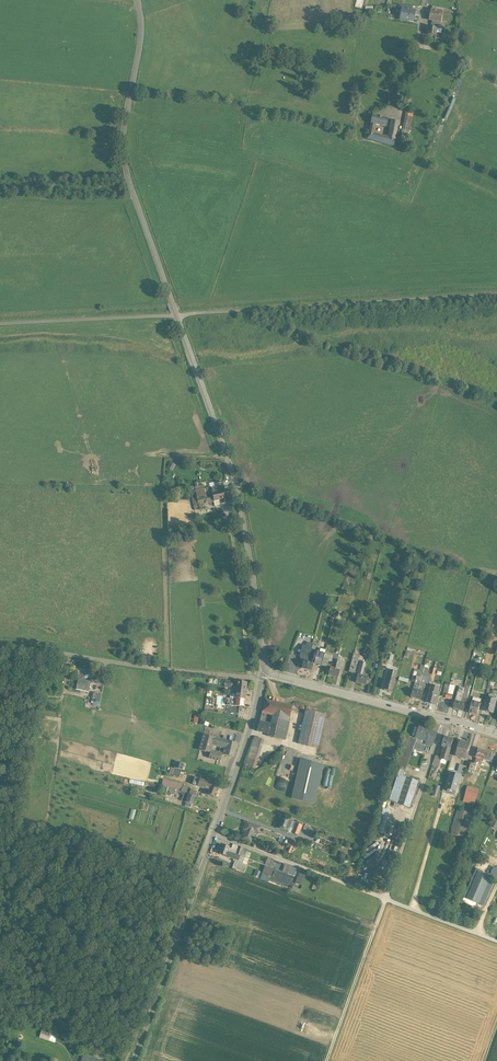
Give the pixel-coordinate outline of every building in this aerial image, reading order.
[(411,12),(402,10),(400,16),(405,17),(404,20),(413,22),(414,15),(413,15),(413,12),(411,12)] [(436,12),(434,11),(434,12),(430,11),(428,21),(431,21),(438,22),(440,13),(436,12)] [(430,28),(428,28),(427,35),(435,36),(436,29),(430,28)] [(412,113),(406,112),(401,132),(408,133),(412,113)] [(387,119),(373,116),(371,124),(376,125),(386,127),(387,119)] [(392,120),(388,138),(394,140),(398,122),(392,120)] [(373,134),(369,133),(367,139),(393,146),(394,140),(388,138),(373,134)] [(168,468),(173,471),(177,465),(171,462),(168,468)] [(212,494),(224,491),(223,486),(211,489),(212,492),(205,494),(206,496),(212,495),(212,494)] [(223,499),(225,499),(226,499),(224,491),(212,494),(212,495),(206,496),(205,494),(204,489),(195,491),(190,492),(194,510),(199,509),(198,505),(219,500),(220,504),(224,503),(223,499)] [(332,658),(330,667),(335,668),(337,660),(343,642),(339,641),(336,653),(334,653),(332,658)] [(305,647),(302,648),(300,656),(301,657),(299,663),(302,664),(303,660),(308,661),(311,648),(305,647)] [(316,652),(315,652),(313,663),(321,665),(324,655),(324,654),(316,652)] [(358,672),(363,673),(364,668),(365,664),(358,662),(360,655),(354,654),(348,673),(357,675),(358,672)] [(331,657),(324,655),(321,665),(327,667),(329,661),(330,662),(331,657)] [(397,671),(389,669),(387,675),(391,676),(395,677),(397,671)] [(90,688),(91,681),(78,679),(76,689),(84,691),(89,692),(90,688)] [(246,691),(247,683),(237,682),(225,680),(224,686),(236,688),(236,690),(246,691)] [(394,683),(389,682),(386,681),(383,690),(391,692),(394,683)] [(445,684),(443,692),(446,693),(445,698),(452,700),(455,687),(445,684)] [(438,688),(431,687),(427,701),(433,703),(437,692),(438,688)] [(244,706),(246,691),(236,690),(235,694),(232,693),(231,699),(226,698),(225,704),(244,706)] [(469,692),(463,690),(460,702),(466,703),(469,692)] [(496,700),(489,698),(485,711),(493,713),(496,700)] [(282,723),(279,738),(286,740),(294,706),(265,699),(261,715),(268,716),(269,712),(284,715),(282,723)] [(479,704),(472,702),(469,713),(477,715),(480,704),(479,704)] [(269,712),(268,716),(273,717),(272,721),(282,723),(284,715),(269,712)] [(325,716),(305,712),(298,744),(317,748),(325,716)] [(271,725),(270,724),(269,730),(268,734),(267,736),(279,738),(282,723),(272,721),(271,725)] [(270,724),(259,722),(258,727),(269,730),(270,724)] [(436,734),(418,727),(418,729),(415,737),(417,738),(432,743),(436,734)] [(222,754),(222,753),(212,751),(213,746),(223,749),(225,741),(203,735),(199,750),(211,753),(209,758),(220,761),(222,754)] [(416,739),(406,735),(395,766),(393,773),(403,776),(407,764),(413,747),(416,739)] [(263,740),(254,737),(245,766),(255,768),(263,740)] [(454,740),(445,737),(442,746),(444,747),(451,749),(454,740)] [(413,747),(425,751),(429,752),(432,745),(432,746),(432,745),(432,743),(417,738),(416,739),(413,747)] [(232,757),(236,744),(236,743),(225,741),(223,749),(222,753),(222,754),(232,757)] [(470,744),(460,742),(456,756),(465,759),(470,744)] [(451,749),(444,747),(444,749),(441,758),(447,760),(451,749)] [(494,754),(477,749),(476,752),(474,752),(474,754),(475,754),(474,757),(477,758),(483,760),(485,761),(492,763),(494,754)] [(438,757),(435,756),(432,765),(439,767),(441,760),(438,759),(438,757)] [(314,802),(323,765),(301,760),(292,797),(314,802)] [(182,770),(184,764),(176,762),(174,768),(181,770),(182,770)] [(469,770),(475,772),(477,763),(474,762),(474,764),(471,763),(469,770)] [(467,766),(460,764),(457,771),(464,773),(466,767),(467,766)] [(181,770),(174,768),(172,775),(179,777),(181,770)] [(403,776),(393,773),(384,799),(397,804),(406,777),(403,776)] [(461,776),(450,773),(446,789),(456,792),(459,781),(461,776)] [(406,777),(397,804),(409,808),(418,781),(406,777)] [(191,788),(183,785),(180,783),(163,779),(161,786),(175,789),(184,793),(195,797),(198,798),(199,794),(204,796),(205,794),(214,797),(218,786),(195,778),(191,788)] [(174,795),(175,789),(161,786),(160,789),(167,791),(165,795),(170,796),(171,794),(174,795)] [(478,790),(468,787),(464,800),(474,803),(478,790)] [(192,805),(195,797),(184,793),(181,801),(192,805)] [(389,811),(381,808),(373,831),(382,834),(389,811)] [(457,810),(455,819),(468,822),(471,814),(457,810)] [(288,820),(283,818),(279,829),(284,830),(286,826),(288,820)] [(451,834),(464,837),(468,822),(455,819),(451,834)] [(302,826),(288,820),(286,826),(290,828),(288,832),(298,836),(302,826)] [(260,828),(246,823),(243,830),(246,831),(242,839),(251,842),(254,832),(258,833),(260,828)] [(280,835),(264,830),(263,832),(279,838),(280,835)] [(232,844),(231,848),(229,848),(227,852),(232,854),(235,855),(238,846),(233,844),(232,844)] [(229,848),(222,845),(219,854),(230,858),(232,854),(227,852),(229,848)] [(265,866),(260,879),(267,882),(269,876),(272,869),(265,866)] [(262,873),(256,871),(254,877),(260,879),(262,873)] [(490,877),(475,871),(465,897),(479,903),(490,877)] [(306,874),(299,872),(295,883),(302,886),(306,874)]
